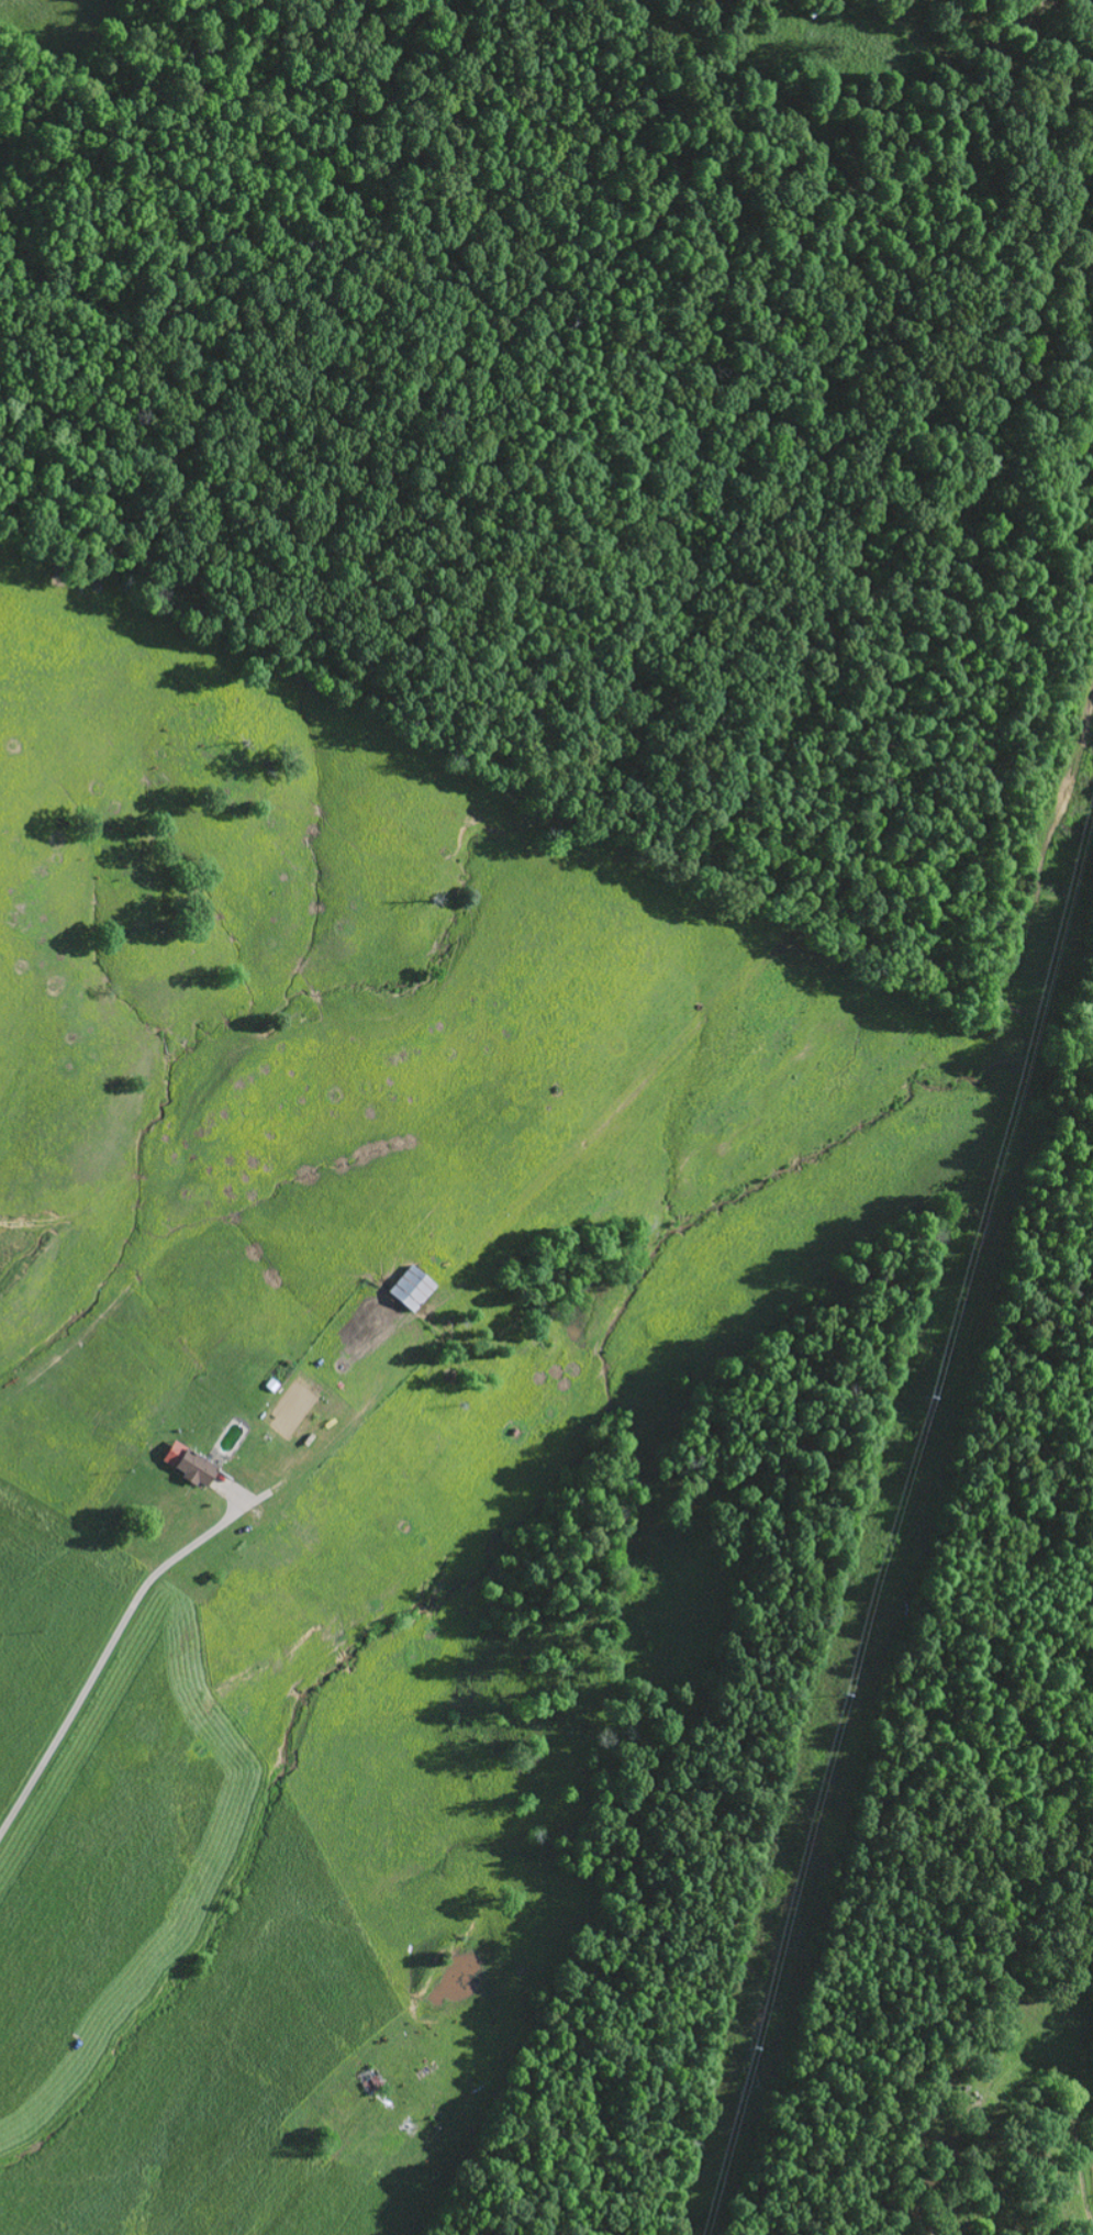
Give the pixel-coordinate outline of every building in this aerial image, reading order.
[(383,1293),(410,1312),(431,1283),(404,1264),(383,1293)] [(200,1488),(214,1467),(171,1440),(157,1461),(200,1488)]
